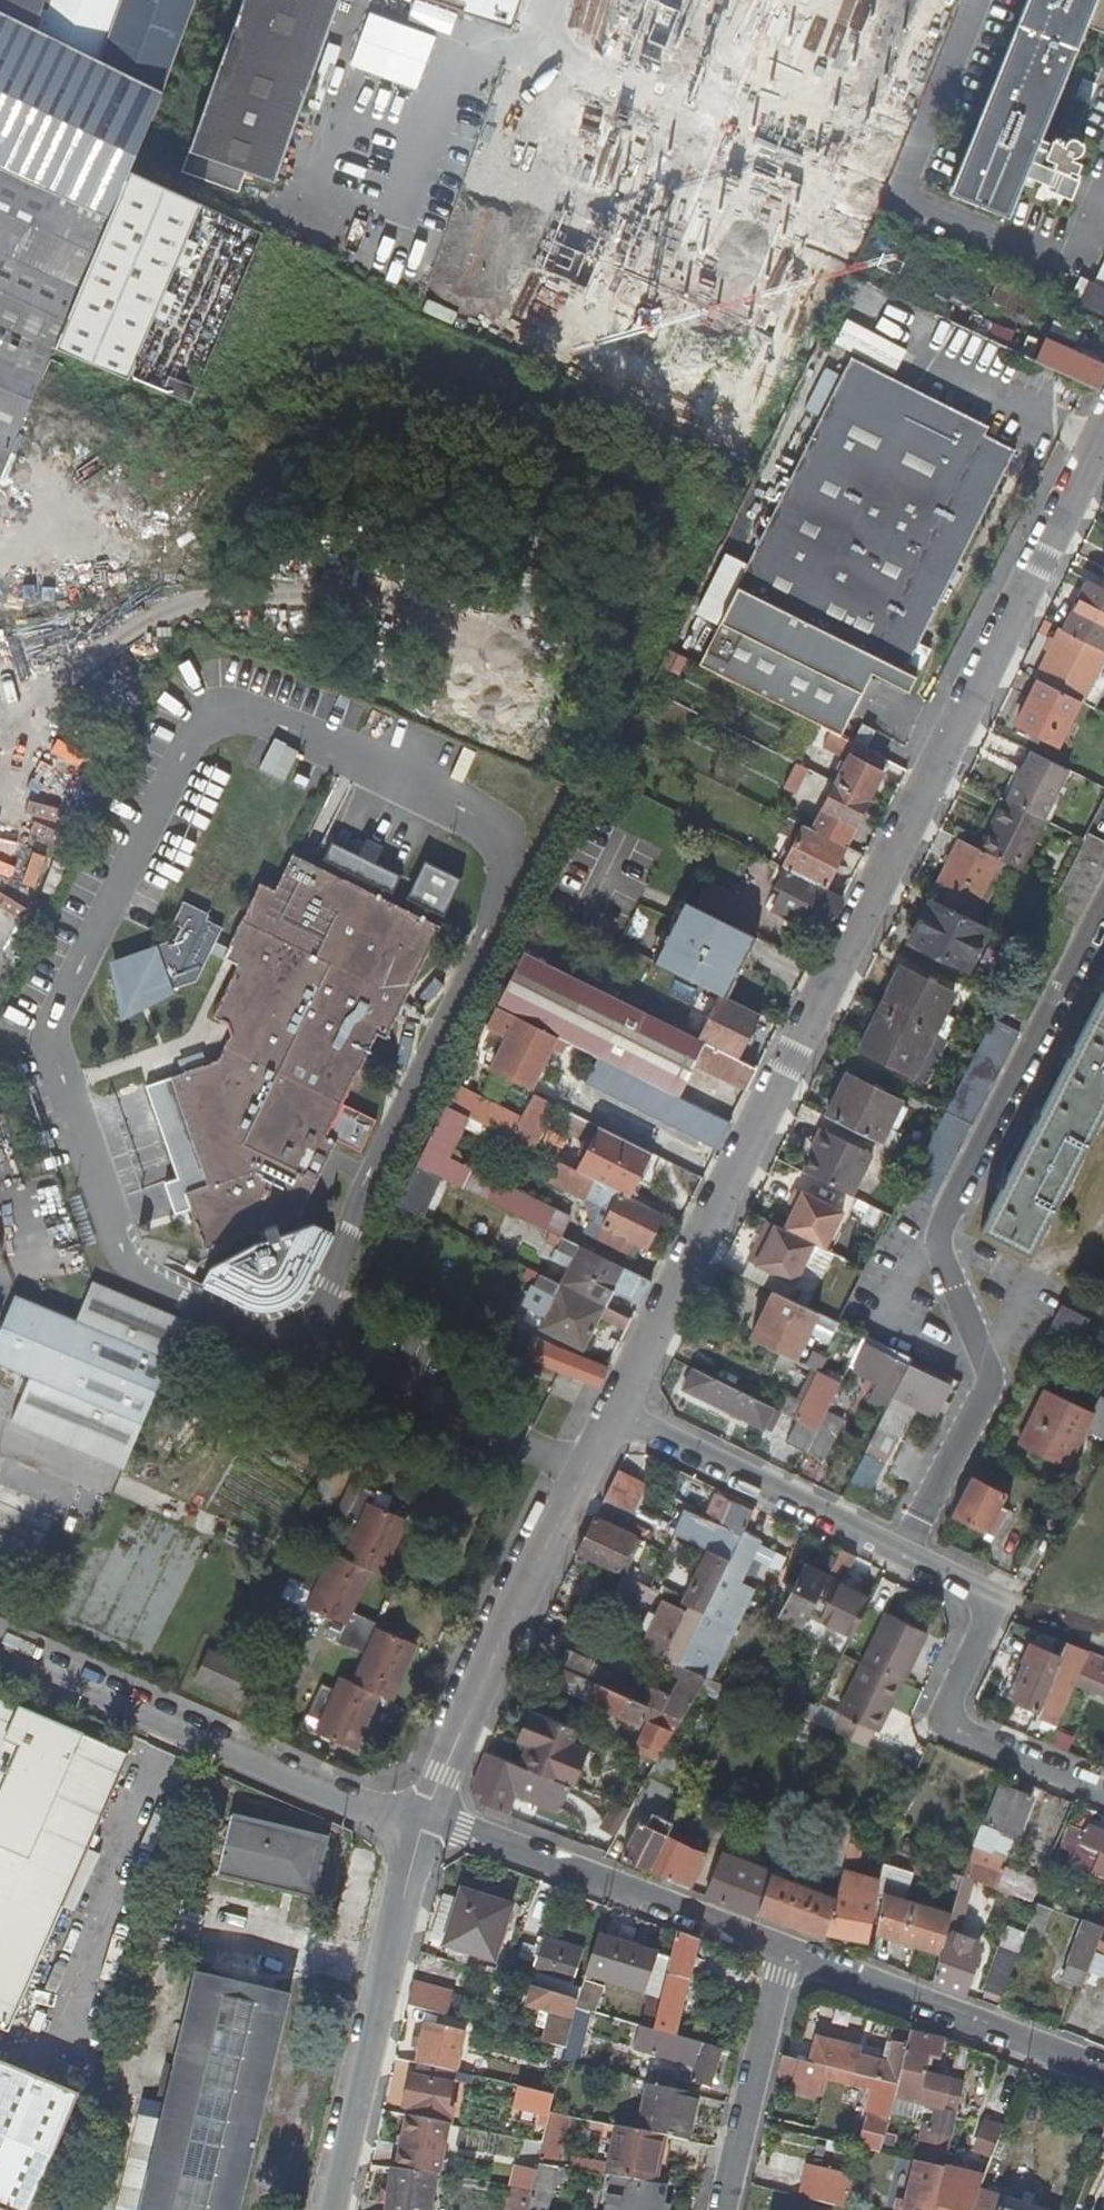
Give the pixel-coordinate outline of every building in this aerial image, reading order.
[(34,30),(45,0),(0,0),(0,13),(34,30)] [(196,0),(120,0),(99,62),(163,94),(196,0)] [(289,138),(338,0),(242,0),(230,34),(207,96),(202,113),(181,171),(238,192),(246,172),(274,181),(283,154),(289,138)] [(511,30),(521,0),(425,0),(511,30)] [(948,0),(791,0),(770,59),(910,108),(948,0)] [(1028,163),(1034,148),(1046,152),(1043,161),(1053,165),(1051,170),(1066,176),(1068,173),(1074,176),(1078,166),(1069,162),(1070,159),(1074,159),(1077,157),(1079,156),(1081,153),(1082,149),(1082,146),(1080,143),(1079,144),(1077,142),(1073,140),(1070,140),(1066,141),(1064,145),(1062,149),(1058,147),(1061,141),(1052,137),(1048,145),(1037,140),(1083,25),(1103,34),(1103,0),(1029,0),(951,194),(1006,217),(1020,183),(1028,163)] [(109,219),(130,171),(163,94),(99,62),(34,30),(0,13),(0,170),(109,219)] [(1080,183),(1028,163),(1020,183),(1071,204),(1080,183)] [(53,350),(60,334),(109,219),(0,170),(0,328),(53,350)] [(202,206),(130,171),(109,219),(60,334),(134,367),(155,318),(167,290),(177,266),(189,238),(202,206)] [(839,284),(867,216),(838,204),(810,272),(839,284)] [(200,243),(189,238),(177,266),(188,271),(200,243)] [(1034,318),(1042,298),(1000,281),(992,301),(1034,318)] [(1096,314),(1103,299),(1103,292),(1089,286),(1080,306),(1096,314)] [(167,290),(155,318),(166,323),(178,294),(167,290)] [(53,350),(0,328),(0,477),(53,350)] [(1033,362),(1043,340),(1038,338),(1028,359),(1033,362)] [(1033,362),(1066,377),(1095,390),(1103,373),(1103,369),(1043,340),(1033,362)] [(825,409),(785,488),(737,588),(905,671),(1002,476),(998,474),(1009,453),(996,446),(998,442),(847,364),(825,409)] [(785,488),(825,409),(799,396),(759,475),(785,488)] [(1015,451),(998,442),(996,446),(1009,453),(998,474),(1002,476),(1015,451)] [(1088,582),(1079,600),(1082,601),(1090,583),(1088,582)] [(1063,632),(1101,651),(1103,646),(1103,590),(1098,587),(1090,583),(1082,601),(1079,600),(1063,632)] [(905,671),(737,588),(701,660),(843,730),(871,672),(898,686),(905,671)] [(1090,683),(1103,655),(1103,653),(1101,651),(1063,632),(1057,644),(1051,655),(1038,681),(1078,702),(1080,703),(1090,683)] [(1045,652),(1051,655),(1057,644),(1051,641),(1045,652)] [(1057,747),(1078,702),(1038,681),(1037,681),(1014,726),(1031,734),(1028,741),(1039,746),(1042,739),(1057,747)] [(1090,683),(1080,703),(1091,708),(1101,688),(1090,683)] [(862,727),(853,744),(865,750),(874,733),(862,727)] [(836,784),(868,801),(888,762),(865,750),(853,744),(830,733),(822,749),(848,762),(846,765),(842,772),(836,784)] [(802,753),(797,764),(808,770),(815,774),(821,763),(802,753)] [(1068,771),(1031,753),(1006,803),(1043,821),(1068,771)] [(796,795),(808,770),(797,764),(792,762),(779,786),(796,795)] [(831,795),(836,784),(832,782),(826,793),(831,795)] [(836,784),(831,795),(813,831),(845,847),(868,801),(836,784)] [(1005,802),(980,851),(998,860),(1005,864),(1020,871),(1044,822),(1043,821),(1006,803),(1005,802)] [(1086,839),(1051,822),(1050,825),(1084,842),(1086,839)] [(825,888),(845,847),(813,831),(804,826),(784,868),(786,868),(825,888)] [(1085,842),(1103,852),(1103,843),(1088,835),(1085,842)] [(968,919),(998,860),(980,851),(959,841),(929,900),(934,903),(968,919)] [(1103,869),(1103,852),(1085,842),(1060,890),(998,1009),(1024,1022),(1103,869)] [(317,873),(386,906),(400,878),(330,844),(317,873)] [(201,1250),(254,1234),(257,1244),(251,1246),(206,1269),(195,1286),(224,1301),(234,1306),(241,1309),(245,1310),(251,1311),(259,1312),(265,1311),(271,1310),(278,1308),(286,1304),(292,1299),(299,1292),(303,1285),(306,1287),(312,1276),(310,1275),(332,1239),(312,1228),(279,1239),(275,1228),(298,1221),(333,1146),(325,1142),(326,1140),(359,1156),(375,1124),(343,1108),(359,1075),(357,1074),(375,1037),(384,1042),(438,931),(425,925),(410,918),(386,906),(317,873),(290,860),(272,895),(256,889),(220,963),(221,964),(235,971),(229,984),(211,1021),(225,1027),(231,1043),(223,1059),(153,1083),(175,1160),(184,1191),(201,1250)] [(975,923),(1005,864),(998,860),(968,919),(975,923)] [(415,909),(410,918),(425,925),(429,916),(441,922),(459,884),(421,866),(403,904),(415,909)] [(773,909),(824,935),(843,897),(825,888),(786,868),(776,889),(782,892),(773,909)] [(685,902),(655,962),(721,995),(722,995),(752,936),(685,902)] [(965,971),(986,929),(975,923),(968,919),(934,903),(918,935),(921,936),(918,944),(914,943),(913,945),(965,971)] [(206,962),(213,947),(197,939),(200,933),(175,921),(165,943),(173,946),(167,958),(105,980),(121,1023),(162,1008),(188,1000),(202,970),(206,962)] [(548,947),(529,937),(522,951),(541,961),(548,947)] [(675,1095),(679,1089),(693,1062),(746,1089),(756,1070),(737,1060),(698,1040),(541,961),(522,951),(495,1006),(505,1011),(517,1017),(557,1037),(598,1057),(675,1095)] [(219,968),(206,962),(202,970),(229,984),(235,971),(221,964),(219,968)] [(932,1037),(944,1013),(952,997),(900,970),(880,1011),(932,1037)] [(121,1023),(105,980),(102,981),(113,1036),(163,1013),(162,1008),(121,1023)] [(1103,1110),(1103,987),(979,1231),(1029,1256),(1103,1110)] [(721,995),(698,1040),(737,1060),(760,1015),(722,995),(721,995)] [(480,1061),(505,1011),(495,1006),(486,1024),(470,1056),(480,1061)] [(921,1058),(932,1037),(880,1011),(860,1051),(912,1077),(921,1058)] [(957,1019),(944,1013),(932,1037),(945,1043),(957,1019)] [(532,1087),(557,1037),(517,1017),(492,1067),(532,1087)] [(992,1021),(906,1189),(932,1202),(1019,1034),(992,1021)] [(932,1037),(921,1058),(934,1065),(945,1043),(932,1037)] [(585,1082),(717,1148),(730,1122),(707,1111),(675,1095),(598,1057),(585,1082)] [(886,1130),(898,1105),(846,1078),(826,1118),(891,1151),(898,1137),(894,1134),(886,1130)] [(679,1089),(675,1095),(707,1111),(710,1105),(679,1089)] [(557,1105),(533,1093),(518,1123),(510,1139),(534,1150),(557,1105)] [(473,1101),(465,1116),(480,1124),(510,1139),(518,1123),(473,1101)] [(907,1109),(898,1105),(886,1130),(894,1134),(907,1109)] [(476,1131),(480,1124),(465,1116),(445,1106),(416,1166),(432,1174),(546,1231),(558,1237),(565,1223),(546,1213),(548,1208),(449,1159),(466,1125),(476,1131)] [(651,1152),(602,1128),(579,1173),(601,1183),(619,1192),(629,1197),(637,1181),(651,1152)] [(811,1157),(802,1174),(851,1198),(872,1156),(819,1129),(810,1146),(814,1149),(811,1157)] [(647,1186),(661,1157),(651,1152),(637,1181),(647,1186)] [(184,1191),(175,1160),(158,1165),(167,1196),(184,1191)] [(594,1197),(601,1183),(579,1173),(561,1163),(554,1177),(594,1197)] [(432,1174),(416,1166),(398,1204),(414,1212),(419,1200),(432,1174)] [(930,1207),(932,1202),(906,1189),(904,1193),(930,1207)] [(794,1210),(783,1231),(811,1246),(822,1251),(840,1213),(795,1191),(787,1206),(794,1210)] [(646,1248),(663,1214),(656,1211),(629,1197),(619,1192),(603,1226),(594,1222),(587,1235),(604,1243),(605,1242),(628,1253),(633,1242),(646,1248)] [(427,1204),(419,1200),(414,1212),(422,1216),(427,1204)] [(791,1286),(811,1246),(783,1231),(767,1223),(746,1264),(791,1286)] [(552,1253),(559,1237),(558,1237),(546,1231),(538,1247),(552,1253)] [(555,1294),(539,1328),(583,1350),(613,1291),(618,1281),(633,1288),(644,1293),(650,1282),(564,1240),(559,1249),(574,1257),(568,1268),(557,1262),(556,1264),(567,1270),(555,1294)] [(618,1281),(613,1291),(628,1299),(633,1288),(618,1281)] [(21,1299),(0,1347),(0,1368),(34,1383),(15,1427),(127,1476),(192,1327),(99,1287),(82,1325),(21,1299)] [(541,1287),(524,1321),(539,1328),(555,1294),(541,1287)] [(644,1293),(633,1288),(628,1299),(639,1304),(644,1293)] [(794,1361),(817,1314),(816,1313),(772,1292),(749,1339),(779,1353),(794,1361)] [(1077,1338),(1086,1320),(1062,1307),(1052,1326),(1077,1338)] [(631,1321),(612,1311),(601,1332),(620,1342),(631,1321)] [(912,1360),(863,1336),(848,1367),(876,1381),(866,1401),(886,1411),(912,1360)] [(499,1338),(496,1347),(598,1387),(607,1369),(555,1350),(532,1337),(528,1349),(499,1338)] [(772,1368),(788,1375),(794,1361),(779,1353),(772,1368)] [(952,1387),(933,1378),(937,1372),(912,1360),(886,1411),(864,1456),(880,1463),(885,1466),(907,1422),(905,1421),(896,1417),(900,1408),(909,1413),(912,1406),(936,1418),(952,1387)] [(803,1406),(819,1373),(812,1369),(796,1402),(803,1406)] [(762,1428),(772,1409),(694,1371),(685,1390),(731,1413),(738,1416),(762,1428)] [(787,1398),(779,1412),(796,1420),(818,1431),(826,1414),(841,1383),(819,1373),(803,1406),(796,1402),(787,1398)] [(1067,1468),(1085,1429),(1103,1437),(1103,1398),(1099,1396),(1092,1412),(1045,1391),(1020,1447),(1067,1468)] [(909,1413),(900,1408),(896,1417),(905,1421),(909,1413)] [(772,1409),(762,1428),(769,1432),(779,1412),(772,1409)] [(736,1421),(738,1416),(731,1413),(729,1417),(736,1421)] [(841,1422),(826,1414),(818,1431),(807,1454),(822,1461),(841,1422)] [(784,1444),(806,1455),(807,1454),(818,1431),(796,1420),(784,1444)] [(864,1456),(851,1482),(866,1490),(880,1463),(864,1456)] [(920,1463),(907,1456),(901,1469),(913,1476),(920,1463)] [(992,1469),(980,1463),(953,1515),(995,1537),(1009,1511),(1000,1506),(1005,1497),(984,1485),(992,1469)] [(646,1489),(616,1474),(603,1500),(634,1515),(646,1489)] [(371,1505),(376,1494),(360,1487),(346,1518),(361,1525),(345,1560),(331,1553),(306,1608),(342,1625),(334,1642),(361,1655),(350,1681),(343,1678),(336,1691),(322,1685),(307,1716),(322,1723),(317,1732),(354,1749),(379,1695),(392,1700),(416,1646),(382,1630),(383,1627),(351,1613),(371,1571),(383,1576),(407,1522),(371,1505)] [(685,1513),(675,1534),(703,1548),(729,1560),(743,1531),(753,1511),(734,1502),(721,1530),(685,1513)] [(634,1537),(594,1518),(577,1555),(606,1568),(618,1574),(634,1537)] [(760,1539),(743,1531),(729,1560),(710,1600),(704,1613),(682,1660),(680,1665),(685,1667),(697,1672),(760,1539)] [(641,1540),(634,1537),(618,1574),(625,1577),(641,1540)] [(703,1561),(683,1603),(704,1613),(710,1600),(729,1560),(703,1548),(698,1559),(703,1561)] [(852,1560),(854,1555),(841,1548),(838,1553),(852,1560)] [(844,1578),(852,1560),(838,1553),(830,1571),(827,1577),(831,1580),(839,1584),(842,1577),(844,1578)] [(606,1568),(577,1555),(567,1575),(597,1589),(606,1568)] [(804,1566),(794,1587),(791,1594),(782,1614),(804,1625),(809,1615),(819,1594),(827,1577),(804,1566)] [(831,1580),(827,1577),(819,1594),(809,1615),(833,1626),(841,1610),(822,1601),(831,1580)] [(656,1603),(660,1593),(651,1589),(628,1578),(625,1587),(651,1598),(650,1600),(656,1603)] [(839,1584),(831,1580),(822,1601),(841,1610),(833,1626),(853,1636),(870,1600),(839,1584)] [(791,1594),(794,1587),(789,1584),(786,1592),(791,1594)] [(665,1601),(656,1620),(651,1632),(642,1649),(665,1659),(686,1611),(665,1601)] [(886,1614),(863,1663),(902,1682),(926,1632),(886,1614)] [(651,1632),(656,1620),(649,1616),(643,1628),(651,1632)] [(1031,1644),(1024,1661),(1029,1664),(1014,1699),(1038,1709),(1060,1656),(1031,1644)] [(593,1660),(566,1648),(558,1667),(585,1678),(591,1663),(593,1660)] [(195,1679),(252,1704),(263,1676),(207,1651),(195,1679)] [(1087,1654),(1084,1661),(1075,1682),(1103,1694),(1103,1660),(1087,1654)] [(1062,1676),(1075,1682),(1084,1661),(1068,1655),(1060,1675),(1062,1676)] [(1008,1697),(1014,1699),(1029,1664),(1024,1661),(1008,1697)] [(650,1688),(591,1663),(585,1678),(682,1720),(699,1689),(707,1677),(697,1672),(685,1667),(679,1679),(669,1695),(651,1687),(650,1688)] [(679,1679),(685,1667),(680,1665),(675,1663),(669,1675),(679,1679)] [(879,1731),(902,1682),(863,1663),(838,1714),(843,1716),(835,1732),(865,1745),(873,1728),(879,1731)] [(589,1702),(620,1715),(632,1720),(640,1723),(643,1717),(648,1720),(635,1752),(658,1761),(659,1759),(682,1720),(585,1678),(558,1667),(555,1665),(548,1683),(588,1700),(589,1702)] [(1043,1718),(1058,1723),(1075,1682),(1062,1676),(1054,1697),(1052,1696),(1043,1718)] [(699,1689),(734,1704),(740,1691),(707,1677),(699,1689)] [(811,1722),(819,1707),(792,1694),(784,1710),(799,1717),(811,1722)] [(7,2037),(62,1912),(31,1898),(99,1747),(0,1704),(0,2034),(7,2037)] [(819,1707),(811,1722),(824,1727),(827,1729),(835,1712),(819,1705),(819,1707)] [(527,1730),(533,1713),(528,1711),(517,1742),(524,1745),(517,1765),(525,1768),(536,1739),(527,1736),(525,1735),(527,1730)] [(536,1739),(525,1768),(546,1776),(568,1784),(574,1786),(588,1751),(570,1743),(575,1729),(533,1713),(527,1730),(525,1735),(527,1736),(536,1739)] [(632,1720),(620,1715),(617,1723),(629,1728),(632,1720)] [(784,1751),(811,1763),(824,1727),(811,1722),(799,1717),(784,1751)] [(1055,1730),(1049,1744),(1065,1751),(1071,1737),(1055,1730)] [(129,1760),(99,1747),(31,1898),(62,1912),(129,1760)] [(517,1765),(487,1753),(471,1794),(477,1809),(509,1821),(511,1815),(506,1814),(512,1797),(558,1813),(568,1784),(546,1776),(525,1768),(517,1765)] [(623,1856),(649,1869),(667,1835),(673,1823),(659,1816),(670,1790),(664,1787),(675,1767),(659,1759),(658,1761),(634,1803),(652,1812),(646,1824),(639,1820),(623,1856)] [(1031,1798),(1001,1786),(984,1827),(1014,1839),(1031,1798)] [(742,1818),(726,1811),(721,1823),(718,1829),(734,1836),(742,1818)] [(219,1875),(311,1897),(325,1841),(233,1819),(233,1815),(231,1815),(216,1878),(218,1879),(219,1875)] [(718,1829),(721,1823),(713,1819),(705,1837),(712,1840),(718,1829)] [(1088,1827),(1086,1833),(1071,1827),(1062,1847),(1078,1854),(1073,1865),(1103,1878),(1103,1833),(1088,1827)] [(687,1845),(667,1835),(649,1869),(670,1879),(672,1877),(693,1884),(708,1852),(687,1845)] [(828,1878),(839,1881),(850,1842),(851,1839),(838,1837),(828,1878)] [(836,1888),(851,1892),(862,1845),(850,1842),(839,1881),(836,1888)] [(756,1915),(758,1910),(771,1873),(723,1854),(706,1896),(756,1915)] [(994,1868),(970,1857),(963,1874),(963,1876),(977,1881),(986,1884),(987,1885),(994,1868)] [(876,1930),(941,1952),(946,1936),(952,1915),(905,1899),(914,1873),(884,1862),(877,1895),(883,1896),(876,1930)] [(758,1910),(823,1934),(824,1931),(834,1898),(832,1897),(834,1891),(829,1889),(827,1895),(771,1873),(758,1910)] [(971,1888),(975,1889),(977,1881),(963,1876),(962,1878),(956,1900),(966,1903),(971,1888)] [(983,1892),(986,1884),(977,1881),(975,1889),(983,1892)] [(824,1931),(839,1933),(852,1935),(870,1938),(876,1902),(862,1900),(863,1895),(851,1892),(836,1888),(834,1898),(824,1931)] [(461,1893),(445,1946),(494,1961),(511,1908),(461,1893)] [(955,1940),(966,1903),(956,1900),(952,1915),(946,1936),(955,1940)] [(1069,1935),(1075,1919),(1038,1904),(1027,1934),(1043,1940),(1047,1928),(1069,1935)] [(1064,1976),(1077,1981),(1081,1970),(1087,1973),(1103,1929),(1098,1927),(1085,1922),(1064,1976)] [(1103,1929),(1087,1973),(1103,1979),(1103,1929)] [(674,2037),(697,1941),(675,1932),(669,1959),(660,1998),(652,2030),(674,2037)] [(852,1935),(839,1933),(838,1941),(850,1943),(852,1935)] [(968,1944),(955,1940),(946,1936),(941,1952),(933,1982),(963,1994),(980,1949),(975,1947),(968,1944)] [(651,1995),(660,1998),(669,1959),(597,1937),(585,1975),(603,1980),(651,1995)] [(530,1976),(527,1985),(529,1986),(577,2001),(581,1989),(570,1986),(582,1951),(542,1938),(530,1976)] [(968,1944),(975,1947),(978,1940),(970,1938),(968,1944)] [(987,1984),(1006,1991),(1015,1967),(996,1960),(987,1984)] [(1077,1981),(1082,1983),(1087,1973),(1081,1970),(1077,1981)] [(603,1980),(585,1975),(581,1989),(577,2001),(575,2008),(593,2013),(603,1980)] [(116,2209),(237,2209),(286,1997),(195,1976),(160,2122),(139,2117),(116,2209)] [(453,1992),(440,1989),(413,1981),(407,2005),(447,2016),(453,1995),(453,1992)] [(985,1991),(1003,1998),(1006,1991),(987,1984),(985,1991)] [(546,2030),(543,2042),(566,2048),(568,2038),(572,2020),(574,2011),(575,2008),(577,2001),(529,1986),(524,2008),(539,2012),(536,2027),(546,2030)] [(453,1995),(447,2016),(464,2020),(470,1999),(453,1995)] [(652,2030),(660,1998),(651,1995),(643,2027),(652,2030)] [(577,2063),(588,2014),(574,2011),(572,2020),(568,2038),(566,2048),(563,2059),(563,2060),(577,2063)] [(425,2022),(421,2039),(419,2049),(416,2063),(454,2072),(463,2032),(425,2022)] [(709,2088),(720,2050),(674,2037),(652,2030),(643,2027),(640,2026),(633,2049),(682,2063),(695,2067),(693,2075),(680,2071),(678,2077),(677,2080),(709,2088)] [(891,2042),(907,2046),(910,2033),(911,2030),(894,2026),(891,2042)] [(943,2040),(910,2033),(907,2046),(906,2048),(897,2086),(896,2092),(960,2107),(966,2081),(924,2071),(927,2057),(939,2059),(943,2040)] [(419,2049),(421,2039),(414,2038),(412,2047),(419,2049)] [(818,2039),(811,2064),(849,2073),(870,2079),(876,2080),(897,2086),(906,2048),(892,2045),(888,2063),(860,2056),(862,2049),(818,2039)] [(811,2064),(800,2061),(787,2058),(782,2057),(778,2074),(795,2078),(793,2089),(816,2095),(820,2077),(873,2090),(868,2113),(890,2118),(896,2092),(897,2086),(876,2080),(870,2079),(849,2073),(811,2064)] [(77,2093),(0,2062),(0,2209),(29,2209),(77,2093)] [(454,2072),(416,2063),(413,2077),(409,2076),(405,2095),(411,2097),(408,2108),(407,2116),(443,2123),(450,2125),(452,2109),(446,2108),(451,2087),(456,2088),(455,2089),(469,2091),(472,2076),(454,2072)] [(695,2067),(682,2063),(680,2071),(693,2075),(695,2067)] [(652,2070),(649,2082),(674,2088),(677,2080),(678,2077),(652,2070)] [(648,2086),(639,2131),(660,2136),(664,2136),(670,2138),(689,2142),(698,2097),(648,2086)] [(555,2096),(542,2093),(522,2088),(518,2105),(543,2111),(540,2124),(548,2125),(555,2096)] [(411,2097),(405,2095),(402,2107),(408,2108),(411,2097)] [(957,2114),(935,2109),(931,2126),(924,2124),(916,2160),(947,2165),(957,2114)] [(868,2113),(859,2148),(881,2153),(890,2118),(868,2113)] [(436,2158),(443,2123),(407,2116),(400,2150),(406,2151),(401,2170),(434,2175),(436,2175),(440,2159),(436,2158)] [(985,2173),(1004,2129),(985,2121),(970,2169),(985,2173)] [(654,2184),(657,2166),(653,2166),(660,2136),(639,2131),(616,2126),(605,2176),(611,2177),(654,2184)] [(657,2166),(664,2136),(660,2136),(653,2166),(657,2166)] [(553,2145),(544,2143),(539,2165),(549,2166),(553,2145)] [(947,2165),(916,2160),(904,2209),(935,2209),(947,2165)] [(563,2169),(549,2166),(539,2165),(537,2171),(532,2190),(528,2209),(549,2209),(554,2186),(559,2187),(563,2169)] [(947,2165),(935,2209),(971,2209),(982,2182),(985,2173),(947,2165)] [(532,2190),(537,2171),(518,2166),(513,2186),(532,2190)] [(853,2177),(808,2167),(800,2198),(845,2208),(853,2177)] [(434,2175),(401,2170),(391,2169),(388,2191),(387,2199),(386,2209),(429,2209),(434,2175)] [(607,2209),(662,2209),(663,2204),(666,2186),(654,2184),(611,2177),(609,2195),(607,2209)] [(995,2187),(982,2182),(971,2209),(986,2209),(995,2187)] [(513,2188),(507,2209),(524,2209),(529,2191),(513,2188)]
